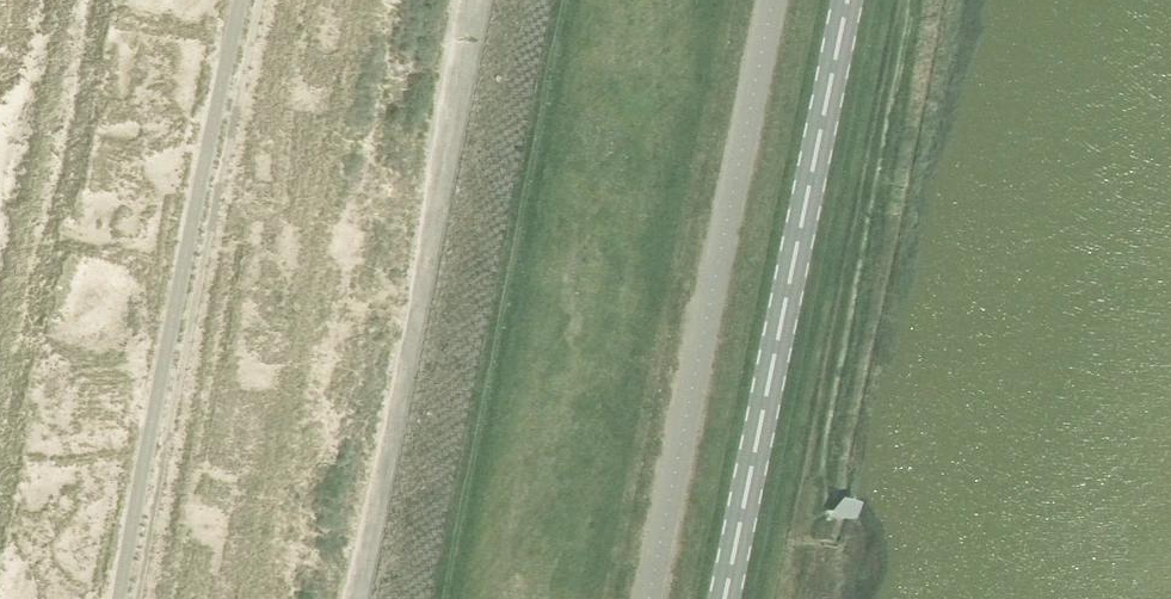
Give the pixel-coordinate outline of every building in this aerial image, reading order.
[(840,500),(835,508),(836,511),(837,514),(844,514),(846,513),(849,507),(846,502),(840,500)]
